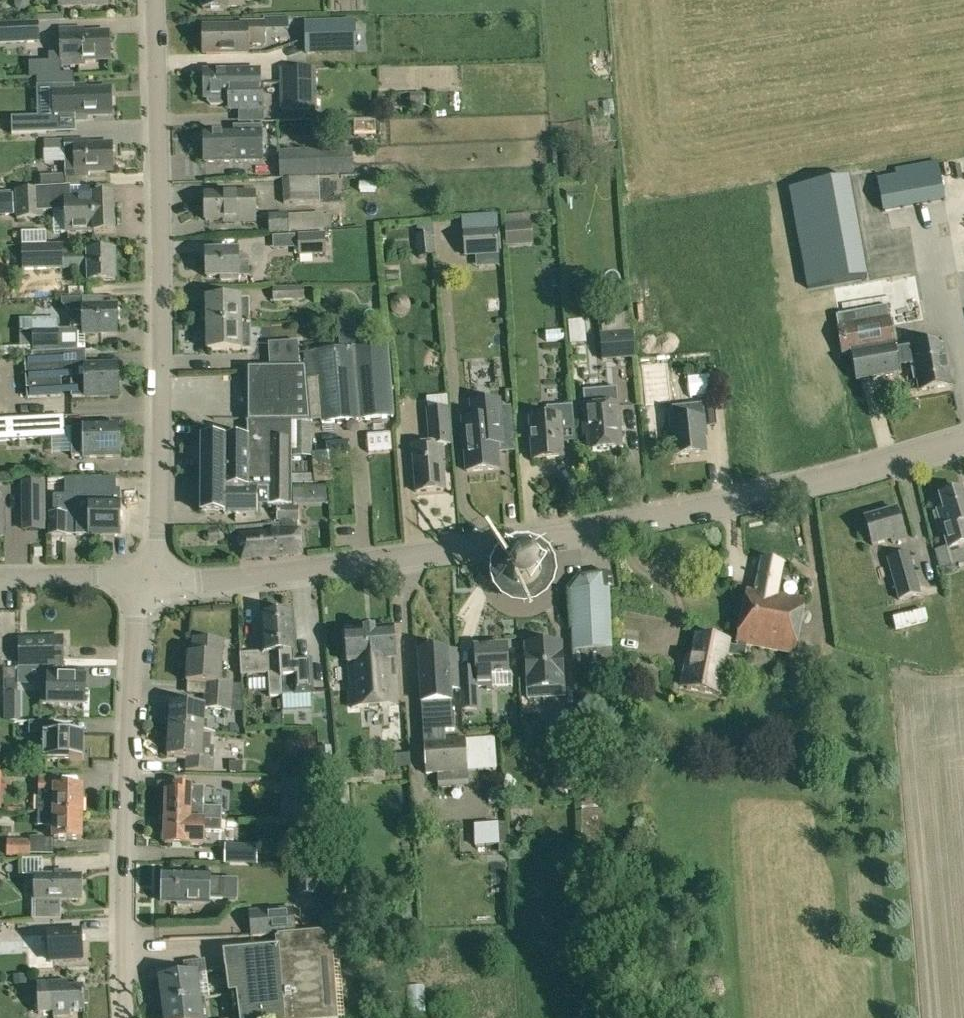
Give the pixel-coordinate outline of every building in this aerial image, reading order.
[(201,3),(203,5),(203,9),(228,8),(243,8),(243,0),(201,0),(201,3)] [(306,55),(356,53),(355,20),(350,20),(305,22),(306,55)] [(38,35),(39,22),(13,23),(0,24),(0,43),(38,41),(38,35)] [(264,44),(264,29),(264,22),(242,23),(242,27),(204,27),(204,53),(246,53),(246,44),(264,44)] [(62,65),(90,63),(89,60),(110,59),(108,32),(84,34),(83,28),(70,29),(70,38),(61,39),(62,65)] [(280,83),(315,83),(315,68),(279,69),(280,83)] [(258,84),(257,69),(204,70),(204,85),(258,84)] [(54,120),(75,120),(86,119),(86,114),(111,114),(110,87),(85,88),(85,83),(72,84),(72,76),(62,76),(36,77),(38,121),(46,120),(46,121),(54,120)] [(315,97),(315,83),(280,83),(280,98),(280,109),(315,109),(315,97)] [(258,84),(204,85),(205,99),(208,99),(209,105),(225,105),(225,99),(229,99),(230,107),(240,106),(244,110),(263,110),(263,84),(258,84)] [(410,95),(410,108),(423,108),(423,95),(410,95)] [(46,121),(46,120),(38,121),(12,122),(12,134),(46,132),(46,121)] [(232,134),(205,134),(206,163),(235,162),(262,161),(261,127),(232,128),(232,134)] [(65,151),(66,162),(66,176),(88,176),(88,172),(113,171),(112,144),(87,144),(87,140),(45,141),(45,152),(65,151)] [(353,174),(352,147),(279,150),(280,177),(353,174)] [(944,199),(938,160),(894,169),(895,174),(876,178),(882,212),(944,199)] [(39,175),(40,189),(66,187),(66,182),(66,178),(66,174),(39,175)] [(283,203),(320,201),(318,176),(282,179),(283,203)] [(848,178),(789,189),(807,288),(866,278),(848,178)] [(93,233),(115,232),(113,195),(71,198),(70,187),(68,187),(66,187),(40,189),(16,190),(17,219),(43,218),(43,213),(66,212),(67,232),(93,231),(93,233)] [(15,214),(13,192),(0,193),(0,214),(15,214)] [(254,222),(254,192),(206,194),(207,223),(254,222)] [(322,214),(323,231),(332,230),(331,213),(322,214)] [(269,233),(290,232),(289,215),(268,216),(269,233)] [(465,255),(498,253),(497,229),(496,215),(474,216),(475,230),(463,231),(465,255)] [(529,223),(505,225),(506,245),(531,243),(529,223)] [(324,233),(298,235),(299,255),(325,253),(324,233)] [(296,234),(273,235),(274,248),(297,247),(296,234)] [(418,234),(419,255),(432,254),(431,234),(418,234)] [(22,271),(87,269),(87,253),(62,255),(62,244),(22,245),(22,271)] [(250,261),(242,261),(241,248),(207,249),(208,278),(238,277),(251,276),(250,261)] [(87,253),(87,269),(88,282),(115,281),(114,251),(87,252),(87,253)] [(398,280),(398,271),(386,271),(386,280),(398,280)] [(273,288),(273,301),(304,300),(304,287),(273,288)] [(78,351),(85,350),(85,334),(116,334),(115,304),(102,305),(102,298),(85,298),(59,299),(60,302),(70,312),(70,329),(59,329),(59,318),(33,319),(33,353),(78,351)] [(207,321),(207,325),(249,324),(249,299),(240,300),(240,299),(206,299),(206,306),(201,309),(201,319),(207,321)] [(865,311),(836,316),(838,327),(837,327),(842,355),(851,353),(856,381),(899,373),(889,318),(867,322),(865,311)] [(249,324),(207,325),(208,350),(241,349),(250,349),(249,324)] [(600,335),(601,360),(635,358),(633,333),(600,335)] [(269,367),(299,367),(298,341),(268,343),(269,367)] [(943,341),(901,349),(904,364),(914,362),(919,390),(951,385),(943,341)] [(247,423),(247,439),(249,439),(249,488),(224,488),(224,512),(224,515),(227,515),(257,515),(258,506),(258,489),(269,489),(269,506),(291,506),(292,467),(292,457),(312,456),(312,421),(321,421),(322,424),(394,418),(388,345),(357,347),(332,350),(304,352),(305,366),(304,367),(299,367),(269,367),(245,367),(246,423),(247,423)] [(85,350),(78,351),(33,353),(24,353),(28,399),(62,396),(61,374),(71,373),(72,397),(86,396),(86,398),(117,397),(117,364),(86,365),(85,350)] [(677,376),(665,377),(664,372),(650,374),(652,403),(679,400),(677,376)] [(583,391),(584,407),(586,425),(583,425),(584,435),(586,435),(588,451),(622,448),(618,404),(616,388),(583,391)] [(510,407),(500,408),(499,401),(471,403),(473,419),(463,419),(465,431),(464,431),(467,471),(499,469),(497,444),(513,443),(510,407)] [(572,405),(547,407),(548,418),(530,419),(534,460),(562,458),(561,442),(560,430),(574,428),(572,405)] [(704,415),(703,415),(702,405),(672,408),(673,419),(677,455),(705,452),(703,437),(706,437),(704,415)] [(430,445),(412,447),(416,492),(444,490),(440,444),(450,443),(447,409),(427,411),(430,445)] [(52,437),(64,436),(64,428),(63,415),(12,419),(13,418),(0,418),(0,442),(52,437)] [(71,428),(72,454),(72,457),(86,457),(86,458),(118,458),(117,424),(85,425),(85,426),(71,427),(71,428)] [(201,512),(224,512),(224,488),(249,488),(249,439),(247,439),(202,439),(201,512)] [(48,514),(48,536),(119,536),(119,489),(101,489),(101,479),(48,479),(48,496),(53,496),(53,514),(48,514)] [(23,482),(23,529),(44,529),(44,482),(23,482)] [(963,543),(963,525),(963,524),(963,497),(962,490),(940,496),(944,509),(932,513),(939,533),(943,532),(945,539),(948,548),(963,543)] [(279,522),(268,523),(269,532),(241,535),(243,558),(301,553),(299,530),(295,530),(294,522),(297,522),(297,508),(277,508),(277,521),(278,521),(279,522)] [(905,539),(896,509),(865,518),(872,545),(892,540),(893,543),(905,539)] [(206,530),(204,519),(189,520),(190,532),(206,530)] [(209,542),(220,541),(219,528),(208,528),(209,542)] [(941,567),(951,565),(947,549),(937,551),(941,567)] [(899,599),(920,594),(908,553),(887,559),(899,599)] [(527,556),(523,554),(516,556),(514,557),(510,561),(506,567),(505,573),(506,580),(513,589),(520,592),(526,592),(533,590),(539,583),(541,575),(541,567),(537,561),(532,557),(527,556)] [(737,644),(745,646),(794,655),(806,598),(779,593),(785,564),(759,559),(753,590),(748,589),(738,640),(737,644)] [(583,576),(572,590),(575,651),(614,649),(613,610),(612,589),(610,572),(583,576)] [(310,658),(296,659),(293,615),(277,617),(280,664),(280,678),(282,696),(282,711),(286,711),(287,711),(288,711),(289,710),(290,710),(291,709),(292,709),(292,708),(293,708),(293,707),(293,706),(294,706),(294,705),(294,704),(295,704),(295,703),(295,702),(295,701),(294,695),(298,695),(312,694),(310,658)] [(280,664),(277,617),(261,618),(263,653),(239,655),(240,676),(268,674),(270,697),(282,696),(280,678),(280,664)] [(348,665),(349,664),(350,687),(351,708),(397,705),(393,661),(395,660),(392,630),(346,633),(348,665)] [(743,658),(745,646),(737,644),(738,640),(735,640),(696,632),(684,689),(718,695),(725,655),(743,658)] [(49,666),(63,666),(63,637),(19,638),(19,666),(49,666)] [(207,683),(206,695),(240,697),(242,698),(241,683),(227,683),(228,673),(222,672),(224,642),(193,640),(192,656),(188,656),(186,682),(207,683)] [(528,700),(564,699),(564,689),(562,654),(555,655),(554,645),(526,646),(528,690),(528,700)] [(478,687),(512,686),(511,672),(507,673),(506,647),(476,648),(478,687)] [(451,690),(449,652),(448,649),(418,651),(426,773),(438,773),(467,771),(468,771),(494,769),(493,738),(445,741),(444,730),(453,730),(451,690)] [(449,652),(451,690),(461,689),(460,668),(459,651),(449,652)] [(4,692),(12,692),(17,692),(17,684),(17,668),(4,669),(4,692)] [(44,668),(17,668),(17,684),(23,684),(23,681),(45,681),(44,668)] [(49,677),(49,685),(49,691),(40,691),(40,704),(84,705),(84,678),(49,677)] [(476,682),(460,683),(461,689),(462,709),(477,708),(476,682)] [(231,697),(206,695),(204,708),(171,705),(171,707),(166,706),(165,721),(170,721),(169,731),(203,733),(203,730),(204,711),(231,712),(231,697)] [(574,710),(551,710),(551,740),(574,740),(574,710)] [(21,721),(21,711),(4,711),(4,721),(21,721)] [(270,727),(281,727),(281,715),(270,715),(270,727)] [(43,735),(43,760),(82,760),(83,734),(54,734),(54,720),(29,721),(29,735),(43,735)] [(211,731),(203,730),(203,733),(169,731),(167,757),(184,758),(183,770),(214,773),(214,746),(210,746),(211,731)] [(319,772),(332,771),(330,748),(317,749),(319,772)] [(409,755),(394,756),(395,768),(410,767),(409,755)] [(242,773),(243,762),(229,762),(229,772),(242,773)] [(303,773),(315,776),(318,765),(306,762),(303,773)] [(569,768),(568,768),(567,768),(566,768),(565,769),(564,769),(563,769),(562,770),(561,771),(560,771),(560,772),(559,773),(558,774),(558,775),(557,776),(557,777),(557,778),(557,779),(557,780),(557,781),(557,782),(558,783),(558,784),(558,785),(559,785),(560,786),(560,787),(561,788),(562,788),(562,789),(563,789),(564,789),(565,790),(566,790),(567,790),(568,790),(569,790),(570,790),(571,790),(572,789),(573,789),(574,788),(575,788),(576,787),(576,786),(577,785),(578,784),(578,783),(579,782),(579,781),(579,780),(579,779),(579,778),(579,777),(579,776),(578,775),(577,774),(577,773),(576,772),(576,771),(575,771),(574,770),(573,770),(573,769),(572,769),(571,769),(570,768),(569,768)] [(467,771),(438,773),(438,786),(468,783),(467,771)] [(82,787),(59,787),(58,777),(39,778),(37,813),(55,813),(81,813),(82,787)] [(296,780),(295,799),(319,800),(320,781),(296,780)] [(604,811),(598,811),(596,782),(580,783),(585,872),(624,868),(623,854),(606,856),(604,811)] [(190,819),(219,820),(221,820),(222,808),(204,807),(204,788),(191,787),(174,787),(174,793),(166,793),(165,819),(190,819)] [(81,813),(55,813),(37,813),(37,829),(54,829),(54,839),(81,840),(81,813)] [(202,832),(219,832),(219,820),(190,819),(165,819),(164,844),(202,845),(202,832)] [(475,845),(498,845),(498,852),(508,852),(508,823),(497,823),(474,824),(475,845)] [(7,840),(7,855),(28,855),(28,840),(7,840)] [(225,863),(257,864),(257,845),(225,844),(225,863)] [(191,902),(193,902),(193,900),(223,900),(223,881),(205,880),(205,876),(191,875),(190,873),(180,873),(179,875),(164,875),(164,901),(176,902),(176,906),(191,906),(191,902)] [(80,876),(34,876),(34,901),(32,901),(33,918),(61,917),(61,901),(81,900),(80,876)] [(259,912),(261,935),(294,932),(292,909),(259,912)] [(35,940),(36,954),(50,953),(50,961),(83,960),(82,931),(49,933),(49,940),(35,940)] [(331,931),(277,935),(277,938),(275,937),(276,948),(265,949),(223,952),(224,958),(228,995),(236,994),(239,1017),(337,1017),(331,931)] [(160,979),(163,1004),(199,999),(197,984),(203,983),(203,973),(207,972),(205,959),(183,962),(185,975),(160,979)] [(26,976),(14,976),(15,986),(27,985),(26,976)] [(83,985),(82,985),(82,986),(68,987),(68,979),(36,981),(38,1012),(54,1012),(54,1008),(68,1007),(68,1011),(83,1010),(83,1011),(84,1011),(84,1003),(85,1003),(86,1003),(86,1002),(87,1002),(87,1001),(86,993),(86,992),(85,992),(83,992),(83,985)] [(431,987),(417,988),(419,1014),(433,1013),(431,987)] [(163,1004),(165,1017),(202,1017),(200,1008),(207,1008),(205,998),(199,999),(163,1004)]
